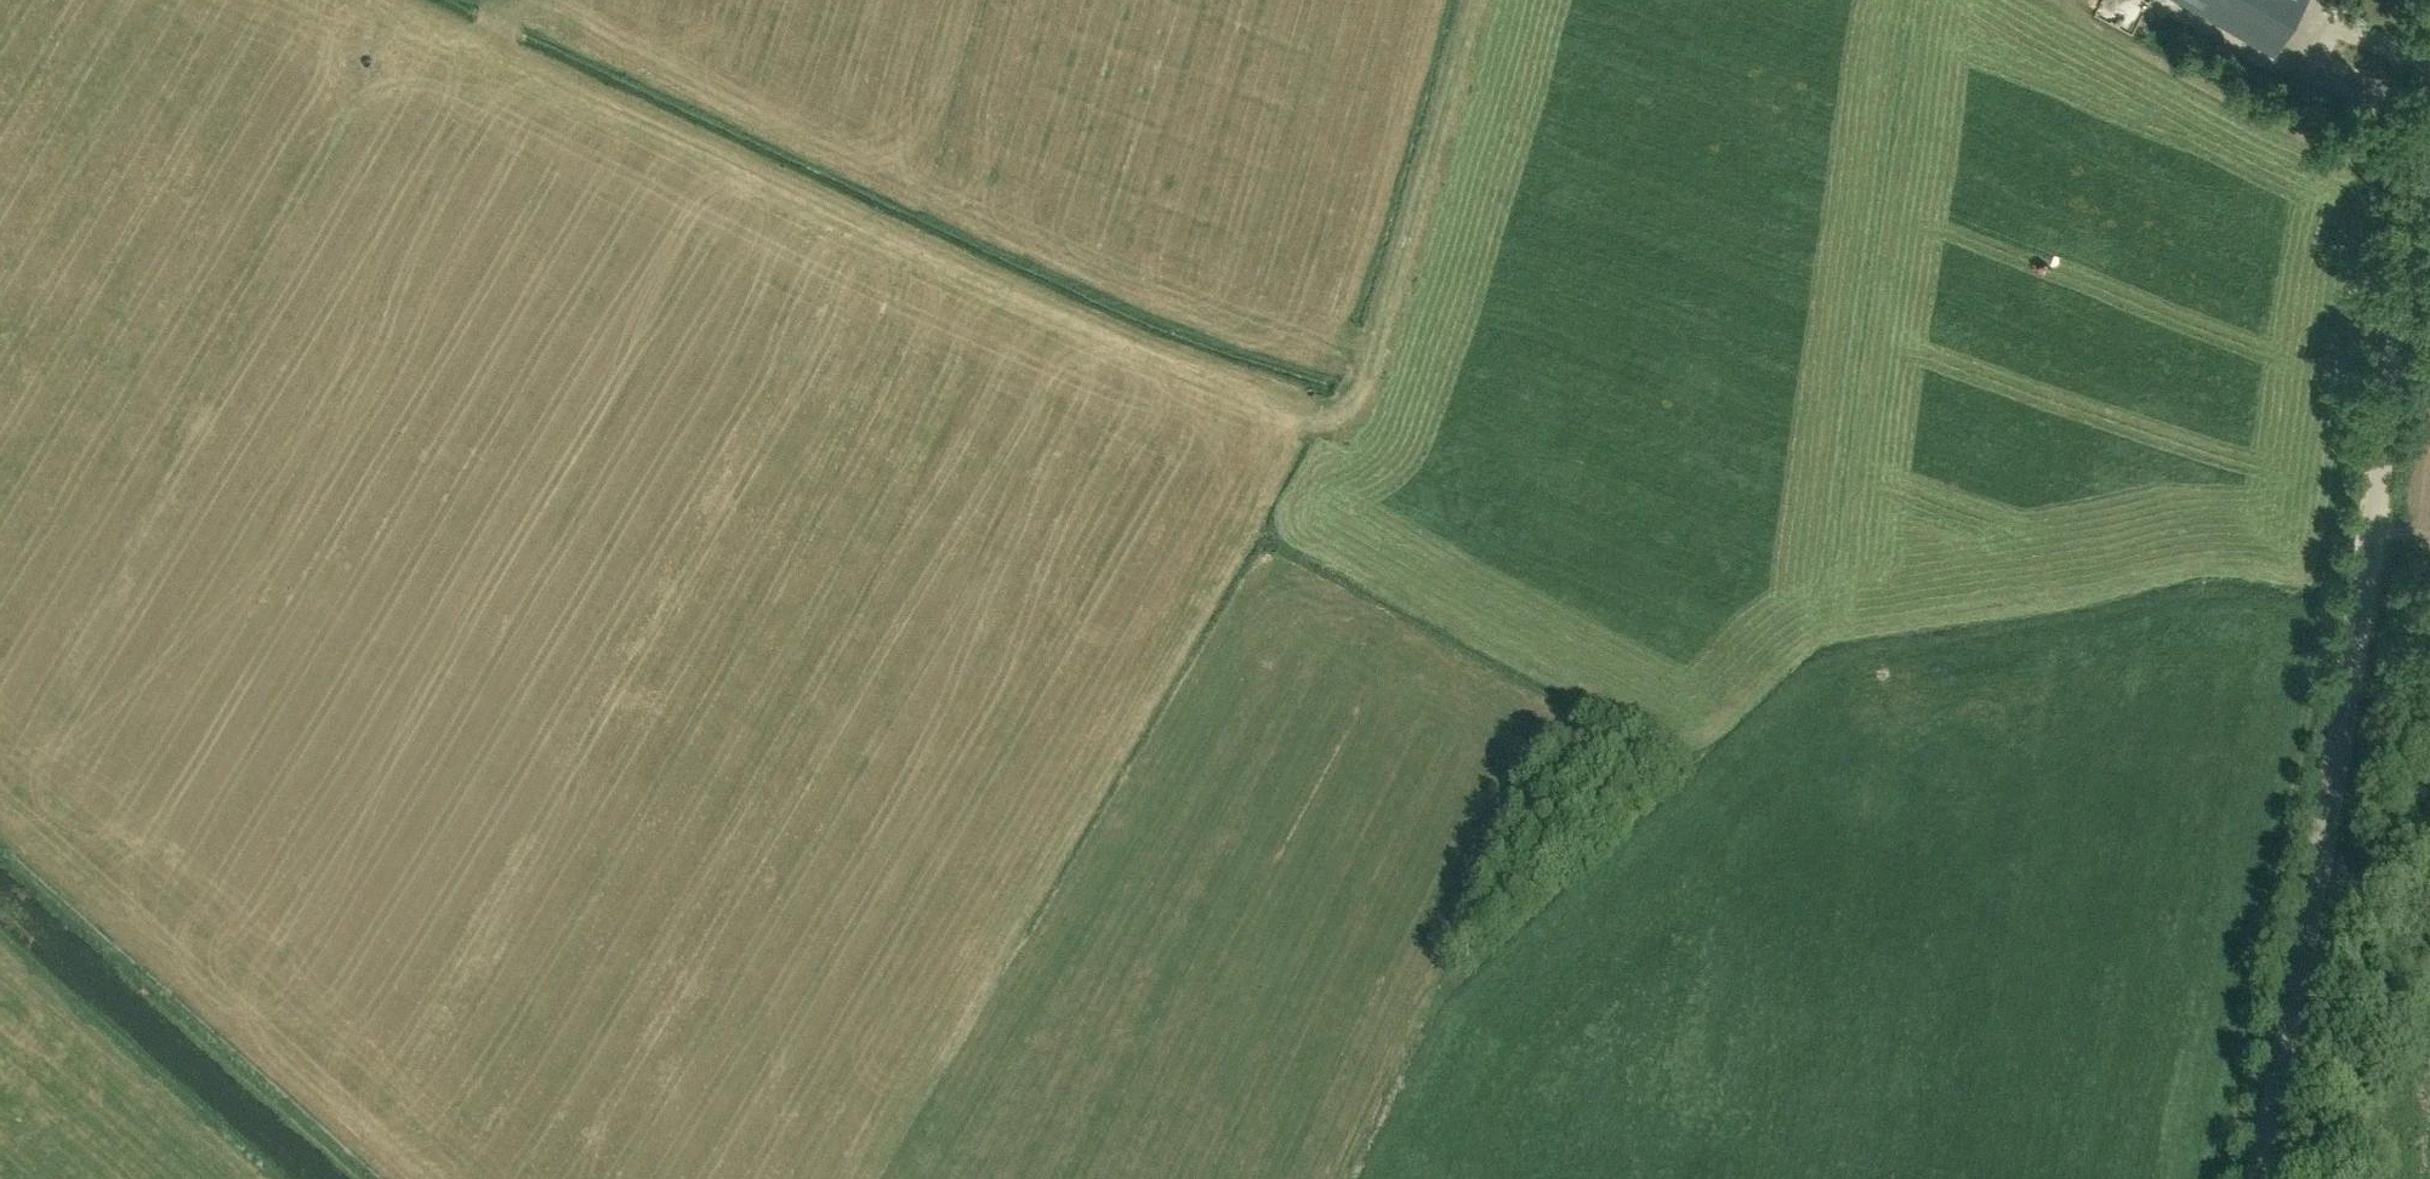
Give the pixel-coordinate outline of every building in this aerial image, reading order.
[(2274,54),(2305,0),(2181,0),(2274,54)]
